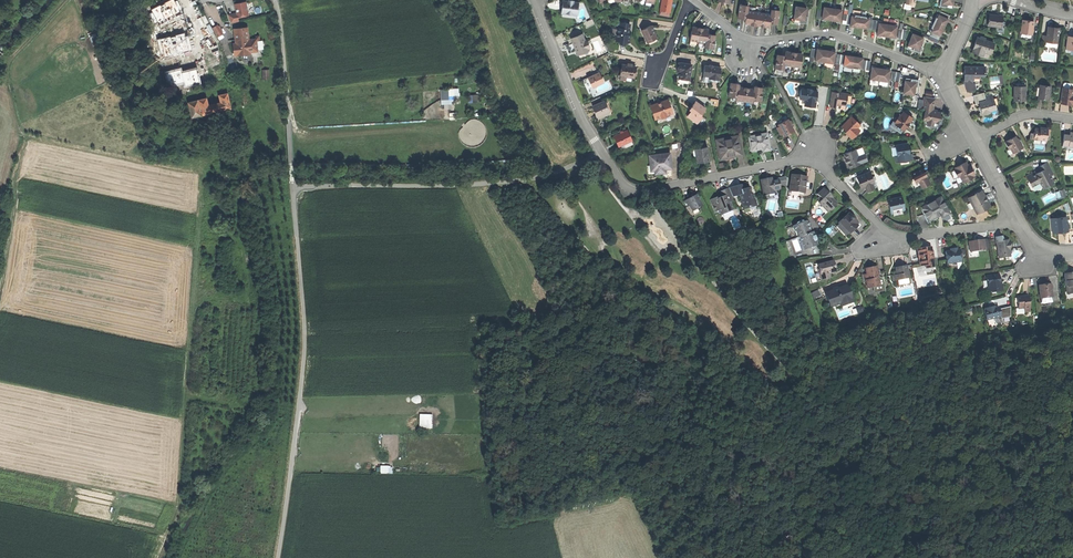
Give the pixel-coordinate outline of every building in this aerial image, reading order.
[(177,0),(172,0),(149,12),(157,28),(185,14),(177,0)] [(670,12),(672,0),(662,0),(660,10),(670,12)] [(561,12),(577,14),(578,3),(573,3),(568,2),(562,2),(561,12)] [(236,5),(237,14),(228,16),(232,24),(239,23),(239,18),(249,16),(247,3),(241,4),(236,5)] [(742,19),(746,20),(747,12),(748,6),(740,5),(738,19),(742,19)] [(805,17),(806,9),(795,8),(794,20),(799,21),(801,21),(801,24),(806,25),(807,20),(805,20),(805,17)] [(828,21),(831,22),(832,10),(823,8),(822,22),(826,22),(826,21),(828,21)] [(774,24),(778,25),(780,11),(772,10),(771,15),(770,24),(774,24)] [(836,24),(840,25),(842,11),(832,10),(831,22),(834,22),(836,22),(836,24)] [(749,25),(753,26),(755,13),(747,12),(746,20),(745,25),(749,25)] [(757,27),(761,27),(763,14),(755,13),(753,26),(757,27)] [(769,28),(770,24),(771,15),(763,14),(761,27),(765,28),(769,28)] [(991,14),(990,26),(1001,27),(1003,16),(991,14)] [(937,15),(933,24),(944,29),(946,24),(945,23),(946,23),(946,22),(947,22),(948,20),(939,16),(937,15)] [(854,28),(858,29),(860,17),(851,16),(850,26),(849,28),(851,28),(851,26),(854,27),(854,28)] [(865,30),(868,30),(869,20),(869,18),(860,17),(858,29),(863,30),(863,28),(865,29),(865,30)] [(1022,19),(1021,32),(1032,33),(1033,26),(1033,24),(1033,20),(1028,20),(1022,19)] [(630,25),(626,24),(625,22),(624,24),(621,23),(620,28),(618,28),(617,37),(614,39),(617,42),(625,43),(625,42),(628,40),(629,41),(629,38),(630,35),(628,35),(630,25)] [(883,37),(886,38),(888,25),(878,24),(877,38),(880,38),(881,37),(883,37)] [(931,33),(940,37),(941,35),(941,34),(941,32),(943,33),(944,29),(933,24),(929,32),(931,33)] [(895,40),(897,27),(888,25),(886,38),(889,38),(891,39),(891,40),(895,40)] [(213,28),(219,37),(222,35),(217,26),(213,28)] [(641,30),(647,41),(651,39),(656,37),(651,26),(641,30)] [(1046,41),(1057,43),(1059,28),(1054,27),(1047,26),(1046,35),(1046,41)] [(248,27),(233,29),(235,43),(232,43),(233,46),(234,56),(251,54),(251,53),(258,52),(256,39),(250,39),(248,27)] [(690,41),(699,42),(700,28),(696,28),(692,27),(690,41)] [(699,42),(706,43),(707,35),(708,30),(704,29),(700,28),(699,42)] [(187,32),(157,39),(161,59),(192,52),(187,32)] [(581,35),(570,40),(572,46),(574,51),(577,50),(579,55),(588,51),(581,35)] [(712,35),(707,35),(706,43),(705,49),(713,50),(715,36),(712,35)] [(923,39),(912,35),(908,47),(913,49),(915,50),(914,52),(919,54),(921,50),(919,49),(920,47),(923,39)] [(972,52),(979,54),(981,50),(984,52),(990,54),(994,43),(984,40),(982,39),(979,38),(977,37),(975,44),(972,52)] [(815,62),(824,64),(826,51),(823,51),(821,51),(821,49),(817,49),(815,62)] [(829,52),(826,51),(824,64),(833,65),(835,51),(831,51),(831,52),(829,52)] [(786,52),(785,57),(784,66),(792,67),(794,53),(791,52),(786,52)] [(798,53),(794,53),(792,67),(800,68),(802,54),(798,53)] [(781,56),(777,55),(775,69),(783,70),(784,66),(785,57),(781,56)] [(843,66),(843,68),(852,69),(853,58),(849,57),(849,58),(847,58),(847,57),(844,56),(843,66)] [(858,58),(853,58),(852,69),(861,70),(862,61),(863,59),(860,58),(860,60),(858,60),(858,58)] [(692,65),(681,63),(680,64),(679,64),(679,66),(678,69),(680,69),(679,78),(688,80),(690,80),(692,65)] [(628,65),(622,64),(620,76),(621,76),(627,77),(634,78),(635,73),(636,67),(632,66),(628,65)] [(709,79),(719,80),(721,68),(716,68),(713,67),(713,66),(709,65),(709,67),(705,66),(703,77),(710,78),(709,79)] [(181,68),(163,72),(167,88),(184,84),(185,89),(201,85),(197,67),(182,71),(181,68)] [(870,80),(879,81),(881,69),(877,69),(875,69),(876,67),(872,67),(870,80)] [(965,67),(965,72),(966,72),(966,73),(966,75),(965,75),(965,82),(967,91),(976,89),(975,84),(973,85),(972,80),(972,77),(974,77),(974,76),(984,76),(985,76),(985,75),(985,67),(965,67)] [(688,83),(688,80),(679,78),(680,69),(678,69),(677,81),(688,83)] [(884,70),(881,69),(879,81),(888,83),(890,69),(886,69),(886,70),(884,70)] [(595,75),(587,78),(589,84),(591,83),(593,88),(604,83),(599,74),(595,76),(595,75)] [(989,77),(991,85),(1004,83),(1002,75),(989,77)] [(585,86),(587,91),(592,89),(589,84),(587,78),(582,81),(585,86)] [(903,95),(914,96),(915,88),(915,86),(917,86),(918,81),(913,80),(912,83),(910,83),(904,82),(903,95)] [(729,97),(731,97),(737,98),(738,88),(739,84),(734,84),(731,83),(729,97)] [(1040,85),(1038,99),(1043,99),(1049,100),(1049,94),(1049,93),(1050,89),(1050,86),(1040,85)] [(1014,87),(1014,100),(1020,100),(1020,98),(1025,98),(1025,87),(1014,87)] [(742,102),(744,102),(746,89),(742,89),(738,88),(737,98),(737,101),(742,102)] [(754,90),(752,101),(757,102),(761,102),(763,89),(759,88),(754,88),(754,90)] [(1072,105),(1072,100),(1072,98),(1072,95),(1072,91),(1072,89),(1063,88),(1061,103),(1066,104),(1072,105)] [(458,89),(440,90),(441,105),(455,105),(455,98),(459,97),(458,89)] [(745,102),(752,103),(752,101),(754,90),(750,90),(746,89),(744,102),(745,102)] [(810,107),(815,108),(817,92),(801,89),(800,99),(806,100),(805,106),(810,107)] [(832,92),(830,107),(836,108),(836,106),(838,104),(839,104),(840,105),(841,107),(841,108),(846,109),(848,94),(832,92)] [(975,104),(979,103),(979,102),(986,100),(985,97),(984,92),(973,95),(975,104)] [(199,100),(203,116),(211,113),(211,112),(222,110),(223,111),(232,109),(228,93),(220,95),(221,102),(215,104),(209,105),(207,98),(199,100)] [(934,99),(925,97),(923,110),(924,110),(923,120),(927,121),(927,124),(933,125),(933,122),(938,123),(939,117),(941,116),(940,115),(940,113),(935,112),(932,111),(934,99)] [(979,108),(981,115),(990,112),(990,115),(999,113),(998,109),(996,109),(995,104),(993,104),(992,99),(986,100),(979,102),(979,103),(980,105),(981,106),(982,107),(981,108),(979,108)] [(193,118),(203,116),(199,100),(189,103),(193,118)] [(651,107),(655,118),(672,112),(668,101),(659,104),(651,107)] [(594,113),(596,118),(597,117),(608,113),(604,102),(592,107),(594,113)] [(688,117),(698,124),(703,116),(701,115),(706,109),(696,102),(693,106),(691,109),(693,110),(688,117)] [(896,125),(905,130),(908,125),(912,118),(903,113),(900,118),(898,117),(894,124),(896,125)] [(847,135),(851,139),(855,134),(852,132),(858,125),(859,125),(851,117),(842,127),(846,131),(845,133),(847,135)] [(783,134),(784,137),(789,134),(794,131),(791,126),(789,122),(788,120),(778,125),(779,127),(783,134)] [(863,130),(858,125),(852,132),(855,134),(857,136),(863,130)] [(1031,139),(1047,140),(1048,128),(1043,128),(1042,129),(1040,129),(1035,128),(1035,132),(1034,132),(1033,133),(1031,133),(1031,139)] [(627,131),(614,137),(616,142),(619,148),(620,147),(632,141),(627,131)] [(1069,146),(1072,146),(1072,132),(1070,132),(1070,135),(1064,134),(1063,147),(1069,148),(1069,146)] [(768,133),(749,137),(752,150),(759,149),(759,148),(761,148),(762,147),(763,151),(771,150),(768,133)] [(739,136),(716,140),(720,159),(731,157),(742,155),(739,136)] [(1010,139),(1005,142),(1009,149),(1011,148),(1013,153),(1019,150),(1018,148),(1022,146),(1018,138),(1017,139),(1015,136),(1010,139)] [(633,144),(632,141),(620,147),(621,150),(633,144)] [(895,156),(896,163),(913,160),(912,154),(910,154),(909,150),(908,143),(896,145),(898,156),(895,156)] [(695,149),(698,163),(703,162),(708,161),(708,159),(710,159),(708,147),(695,149)] [(848,164),(849,168),(861,164),(858,157),(856,152),(850,154),(848,152),(844,154),(846,159),(845,159),(846,162),(847,164),(848,164)] [(671,153),(649,156),(650,166),(655,168),(656,174),(663,173),(663,170),(666,170),(673,169),(671,153)] [(865,154),(858,157),(861,164),(868,161),(865,154)] [(960,176),(963,182),(974,176),(975,175),(975,174),(972,169),(970,170),(968,166),(966,162),(956,167),(956,168),(960,176)] [(1044,188),(1054,183),(1050,175),(1054,173),(1048,162),(1039,166),(1041,170),(1036,173),(1035,171),(1026,176),(1030,182),(1032,187),(1041,182),(1044,188)] [(921,169),(912,174),(917,184),(920,182),(922,186),(930,182),(926,175),(925,176),(923,173),(921,169)] [(870,172),(858,177),(860,182),(859,182),(860,185),(862,188),(865,186),(867,191),(874,188),(872,184),(870,178),(872,177),(870,172)] [(801,176),(793,175),(791,192),(800,193),(805,194),(806,187),(805,187),(805,182),(807,182),(808,177),(801,176)] [(761,181),(764,195),(776,193),(776,190),(780,189),(779,185),(778,180),(772,181),(767,183),(766,180),(761,181)] [(733,197),(740,196),(741,195),(740,191),(745,189),(744,188),(740,185),(729,188),(733,197)] [(734,201),(733,197),(729,188),(720,192),(722,197),(720,198),(718,199),(717,197),(711,200),(716,212),(720,210),(722,215),(733,210),(730,203),(734,201)] [(745,189),(740,191),(741,195),(740,196),(741,201),(743,200),(745,206),(748,205),(749,209),(757,206),(755,200),(752,198),(751,196),(753,195),(752,193),(751,192),(749,188),(746,189),(745,189)] [(827,208),(829,211),(830,210),(833,207),(837,204),(831,197),(830,196),(831,196),(824,189),(821,191),(818,194),(823,200),(819,203),(825,209),(827,208)] [(976,195),(970,198),(975,207),(974,208),(977,214),(984,210),(983,208),(990,205),(988,201),(987,201),(986,199),(985,197),(986,197),(983,191),(979,193),(978,192),(975,194),(976,195)] [(684,202),(687,207),(690,206),(693,212),(703,206),(696,195),(689,199),(684,202)] [(887,199),(890,210),(892,210),(897,209),(902,208),(904,207),(901,196),(887,199)] [(941,196),(921,207),(929,221),(938,216),(941,214),(942,217),(950,213),(941,196)] [(848,234),(849,234),(859,225),(857,223),(856,224),(852,221),(854,219),(849,214),(839,224),(848,234)] [(1055,218),(1057,232),(1062,232),(1068,231),(1068,230),(1067,224),(1066,217),(1055,218)] [(799,237),(811,233),(809,228),(807,221),(804,222),(804,221),(802,220),(797,222),(796,225),(793,226),(797,238),(799,237)] [(846,236),(848,234),(839,224),(837,227),(846,236)] [(813,232),(811,233),(799,237),(803,248),(810,246),(810,248),(814,247),(818,245),(816,241),(817,241),(815,236),(814,236),(813,232)] [(974,241),(968,242),(970,252),(986,250),(984,239),(979,240),(979,241),(974,242),(974,241)] [(997,243),(998,255),(1003,254),(1003,257),(1010,256),(1009,248),(1009,245),(1010,244),(1010,240),(1002,241),(1002,242),(997,243)] [(926,269),(934,267),(933,258),(934,258),(933,251),(932,251),(931,247),(923,248),(917,249),(918,255),(921,255),(922,259),(919,260),(920,265),(926,264),(926,266),(926,269)] [(947,264),(962,262),(960,250),(957,250),(957,248),(953,249),(950,249),(951,251),(946,252),(947,264)] [(817,265),(822,281),(830,278),(829,273),(836,271),(835,266),(834,261),(818,265),(817,265)] [(900,267),(895,268),(897,275),(893,275),(894,282),(898,281),(908,279),(907,273),(908,273),(907,265),(900,267)] [(863,276),(864,281),(866,281),(868,289),(875,287),(875,286),(878,285),(877,278),(879,275),(880,275),(880,273),(877,273),(877,271),(876,266),(871,267),(866,268),(867,274),(867,276),(863,276)] [(1067,292),(1072,292),(1072,293),(1072,273),(1070,273),(1070,274),(1065,275),(1065,281),(1065,287),(1066,286),(1067,292)] [(1000,274),(986,276),(988,291),(990,293),(1003,291),(1002,284),(1000,285),(999,282),(999,280),(1001,280),(1000,274)] [(1041,298),(1052,297),(1050,284),(1044,285),(1039,286),(1041,298)] [(826,293),(830,303),(834,302),(835,305),(848,301),(847,298),(851,296),(849,292),(847,286),(842,288),(834,290),(826,293)] [(811,293),(814,298),(820,295),(818,290),(811,293)] [(1018,302),(1019,309),(1024,308),(1024,312),(1030,311),(1029,297),(1024,298),(1022,298),(1022,296),(1018,297),(1019,302),(1018,302)] [(984,310),(987,321),(995,318),(1001,317),(1000,311),(999,307),(995,307),(990,309),(990,307),(985,308),(985,310),(984,310)] [(419,427),(432,428),(432,415),(420,415),(419,427)]
